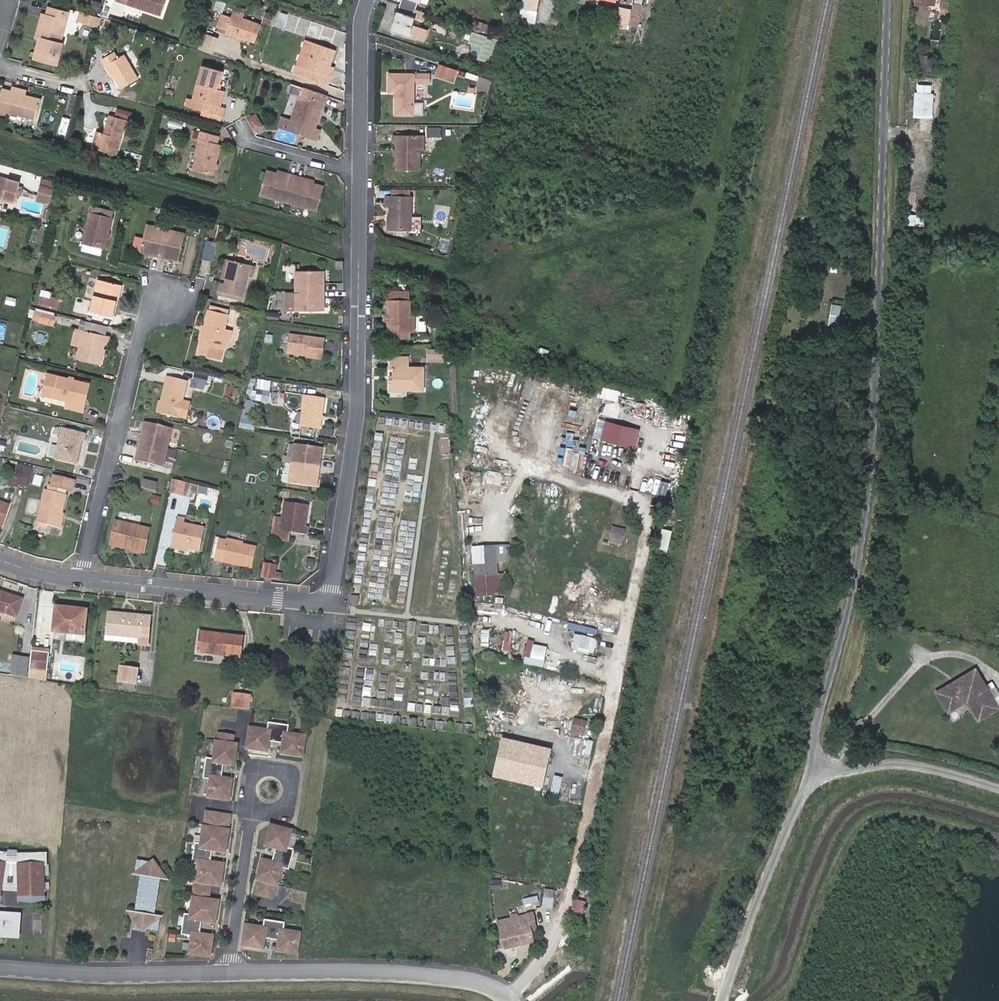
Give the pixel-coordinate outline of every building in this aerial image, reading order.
[(93,0),(89,9),(102,14),(104,8),(105,4),(93,0)] [(160,13),(164,0),(119,0),(160,13)] [(416,9),(418,2),(421,3),(422,0),(401,0),(400,4),(416,9)] [(522,21),(537,24),(539,11),(527,9),(528,0),(524,0),(522,21)] [(635,7),(621,4),(617,23),(630,26),(630,22),(639,24),(641,15),(640,15),(643,0),(636,0),(635,7)] [(499,2),(494,17),(506,20),(510,6),(499,2)] [(232,11),(231,11),(230,14),(225,30),(238,35),(237,36),(253,42),(260,21),(242,14),(244,7),(235,4),(232,11)] [(413,17),(416,9),(400,4),(398,12),(399,12),(393,29),(410,35),(415,18),(413,17)] [(41,53),(62,59),(65,45),(63,44),(71,13),(51,7),(49,15),(47,15),(41,39),(44,40),(41,53)] [(110,9),(104,8),(102,14),(101,16),(107,18),(110,9)] [(269,22),(273,11),(265,8),(261,19),(269,22)] [(90,25),(93,13),(86,11),(83,23),(90,25)] [(225,30),(230,14),(222,11),(216,27),(225,30)] [(37,37),(41,39),(47,15),(43,13),(37,37)] [(101,16),(93,13),(90,25),(99,27),(101,16)] [(293,20),(276,14),(273,23),(290,29),(293,20)] [(481,30),(494,35),(497,28),(476,21),(474,28),(481,30)] [(238,35),(225,30),(223,34),(236,39),(237,36),(238,35)] [(492,43),(494,35),(481,30),(478,39),(492,43)] [(213,37),(204,34),(200,47),(208,50),(213,37)] [(331,63),(327,61),(333,45),(303,35),(290,71),(324,83),(331,63)] [(59,66),(62,59),(41,53),(44,40),(41,39),(35,59),(59,66)] [(107,63),(121,86),(138,76),(124,54),(119,56),(116,50),(101,59),(105,65),(107,63)] [(443,71),(447,59),(437,56),(436,58),(435,58),(433,64),(434,65),(433,68),(443,71)] [(933,71),(933,59),(927,59),(927,56),(920,56),(919,63),(919,68),(919,71),(933,71)] [(448,73),(452,61),(447,59),(443,71),(448,73)] [(219,105),(223,91),(217,89),(222,70),(203,64),(193,99),(188,98),(186,105),(202,110),(222,116),(224,107),(219,105)] [(426,70),(386,70),(385,70),(385,89),(396,90),(395,96),(391,96),(391,113),(410,113),(410,79),(426,79),(426,70)] [(324,94),(291,83),(288,92),(298,95),(290,119),(313,126),(324,94)] [(934,84),(921,84),(921,91),(934,92),(934,84)] [(13,85),(11,91),(25,95),(26,89),(13,85)] [(11,91),(4,89),(1,99),(8,101),(11,91)] [(11,91),(8,101),(1,99),(0,102),(0,117),(4,118),(6,110),(37,118),(42,100),(25,95),(11,91)] [(222,116),(202,110),(201,115),(220,121),(222,116)] [(8,112),(6,119),(36,126),(37,119),(8,112)] [(103,131),(98,149),(117,154),(126,120),(111,115),(108,126),(111,127),(109,134),(106,133),(103,131)] [(254,115),(246,120),(252,130),(260,126),(254,115)] [(318,128),(313,126),(290,119),(280,115),(276,125),(315,138),(318,128)] [(67,133),(71,119),(65,117),(61,131),(67,133)] [(221,135),(197,128),(195,136),(203,138),(194,169),(212,174),(221,143),(218,143),(221,135)] [(94,148),(98,149),(103,131),(99,130),(94,148)] [(417,150),(417,132),(391,132),(391,142),(395,142),(394,168),(417,167),(417,150)] [(60,138),(50,136),(48,144),(57,147),(60,138)] [(444,152),(445,137),(435,137),(435,152),(444,152)] [(259,194),(289,202),(297,174),(288,171),(287,176),(278,173),(266,170),(259,194)] [(297,174),(289,202),(318,210),(324,186),(313,183),(304,180),(305,176),(297,174)] [(15,201),(20,183),(0,178),(0,198),(15,201)] [(51,204),(54,187),(42,184),(38,200),(51,204)] [(389,194),(383,194),(383,202),(387,203),(388,226),(407,226),(407,225),(416,225),(416,214),(408,214),(408,194),(406,194),(396,194),(396,187),(389,187),(389,194)] [(89,213),(88,213),(80,244),(81,244),(90,247),(98,249),(102,232),(107,233),(110,218),(109,218),(110,212),(104,210),(102,216),(96,215),(97,209),(90,207),(89,213)] [(158,257),(165,230),(145,225),(139,252),(158,257)] [(184,235),(165,230),(158,257),(178,261),(184,235)] [(103,250),(107,233),(102,232),(98,249),(103,250)] [(89,253),(90,247),(81,244),(80,250),(89,253)] [(209,264),(212,251),(203,249),(200,262),(209,264)] [(223,281),(228,261),(225,260),(220,280),(223,281)] [(248,269),(249,266),(228,261),(223,281),(222,285),(219,284),(216,292),(241,298),(246,276),(251,277),(253,270),(248,269)] [(292,268),(292,289),(321,289),(321,269),(292,268)] [(99,280),(91,312),(111,317),(120,285),(99,280)] [(321,289),(292,289),(292,291),(292,308),(321,309),(321,289)] [(292,308),(292,291),(282,291),(282,308),(292,308)] [(50,305),(52,297),(53,295),(42,292),(39,304),(50,307),(50,305)] [(408,338),(408,294),(386,294),(386,300),(381,300),(380,320),(385,320),(385,337),(386,338),(407,338),(408,338)] [(16,305),(17,298),(8,296),(6,303),(16,305)] [(59,298),(52,297),(50,305),(57,307),(59,298)] [(832,302),(830,325),(844,326),(846,304),(832,302)] [(41,322),(43,314),(54,317),(55,313),(38,309),(35,320),(41,322)] [(200,338),(196,355),(219,361),(223,343),(220,342),(223,330),(226,315),(207,310),(205,319),(209,320),(207,329),(204,338),(200,338)] [(52,325),(54,317),(43,314),(41,322),(52,325)] [(103,336),(105,328),(87,323),(85,332),(103,336)] [(73,345),(81,347),(85,332),(77,330),(73,345)] [(220,342),(223,343),(228,344),(231,332),(223,330),(220,342)] [(85,332),(81,347),(77,361),(100,366),(106,344),(108,344),(110,338),(103,336),(85,332)] [(303,352),(303,358),(321,360),(324,339),(287,333),(285,349),(303,352)] [(192,354),(196,355),(200,338),(196,336),(192,354)] [(406,346),(407,338),(386,338),(386,346),(406,346)] [(284,354),(303,358),(303,352),(285,349),(284,354)] [(444,349),(427,349),(427,359),(444,359),(444,349)] [(391,367),(391,375),(391,378),(388,378),(388,389),(420,390),(420,368),(405,367),(405,358),(389,357),(389,367),(391,367)] [(210,385),(212,375),(195,371),(193,381),(204,383),(210,385)] [(81,382),(47,373),(44,386),(54,388),(52,397),(68,402),(66,409),(82,413),(84,403),(76,401),(81,382)] [(269,400),(272,380),(249,377),(245,393),(252,394),(252,397),(269,400)] [(167,378),(159,413),(177,418),(177,417),(181,402),(186,381),(167,378)] [(89,383),(81,382),(76,401),(84,403),(89,383)] [(54,388),(44,386),(42,395),(52,397),(54,388)] [(818,406),(820,389),(812,387),(809,404),(818,406)] [(236,393),(226,390),(224,399),(234,401),(236,393)] [(324,399),(305,396),(299,431),(294,431),(291,432),(291,435),(314,439),(316,426),(319,427),(324,399)] [(255,428),(258,402),(245,401),(242,427),(255,428)] [(185,419),(189,404),(181,402),(177,417),(185,419)] [(606,419),(601,439),(636,448),(641,428),(606,419)] [(145,422),(140,440),(168,447),(172,428),(145,422)] [(76,465),(83,439),(85,439),(87,432),(64,426),(55,460),(76,465)] [(168,447),(140,440),(135,460),(163,467),(168,447)] [(294,455),(293,461),(320,465),(323,446),(296,442),(294,455)] [(320,465),(293,461),(290,482),(317,485),(320,465)] [(18,463),(16,471),(21,473),(18,483),(26,485),(31,467),(18,463)] [(21,473),(16,471),(13,471),(9,484),(17,486),(18,483),(21,473)] [(39,485),(42,474),(35,472),(32,483),(39,485)] [(58,525),(61,511),(66,493),(57,491),(58,487),(72,491),(74,481),(54,476),(52,486),(48,484),(47,489),(45,489),(37,520),(58,525)] [(158,481),(143,477),(141,486),(156,489),(158,481)] [(169,489),(182,492),(184,481),(172,478),(169,489)] [(189,481),(186,494),(197,497),(196,503),(214,507),(219,489),(189,481)] [(309,504),(286,500),(284,516),(278,516),(275,539),(293,541),(294,530),(308,532),(309,524),(306,524),(309,504)] [(176,517),(170,544),(198,551),(203,528),(183,523),(184,519),(176,517)] [(148,528),(115,520),(109,545),(119,547),(120,544),(143,549),(148,528)] [(61,534),(63,528),(49,525),(48,531),(61,534)] [(661,547),(670,549),(672,529),(663,528),(661,547)] [(624,544),(626,534),(613,531),(611,541),(624,544)] [(227,537),(226,541),(248,546),(249,542),(227,537)] [(248,546),(226,541),(218,539),(213,560),(243,567),(248,546)] [(120,544),(119,547),(142,553),(143,549),(120,544)] [(255,548),(248,546),(243,567),(251,569),(255,548)] [(498,574),(496,546),(474,547),(476,576),(498,574)] [(314,565),(315,557),(307,556),(306,564),(314,565)] [(276,566),(263,563),(260,577),(273,580),(281,581),(282,570),(275,570),(276,566)] [(498,574),(476,576),(477,597),(499,595),(499,586),(498,575),(498,574)] [(22,599),(0,591),(0,611),(16,616),(22,599)] [(84,635),(87,610),(56,607),(53,632),(84,635)] [(142,617),(109,614),(107,634),(140,638),(139,646),(147,646),(150,616),(142,616),(142,617)] [(244,636),(200,630),(197,652),(223,655),(224,650),(243,652),(244,636)] [(596,653),(598,637),(575,633),(572,649),(596,653)] [(140,638),(107,634),(106,642),(139,646),(140,638)] [(524,663),(546,666),(549,645),(528,642),(524,663)] [(48,649),(32,647),(28,678),(46,681),(48,649)] [(494,658),(480,654),(477,668),(490,671),(494,658)] [(13,656),(11,670),(27,672),(28,658),(13,656)] [(119,666),(117,676),(121,677),(120,683),(135,686),(138,669),(119,666)] [(26,678),(27,672),(11,670),(0,669),(0,674),(26,678)] [(937,694),(948,712),(975,696),(980,705),(974,708),(980,719),(998,708),(998,696),(994,687),(989,690),(977,670),(937,694)] [(234,693),(233,707),(249,709),(250,695),(234,693)] [(590,722),(576,719),(573,732),(587,735),(590,722)] [(248,728),(245,748),(265,751),(266,746),(264,745),(264,741),(267,741),(281,743),(284,744),(283,748),(280,748),(280,754),(300,757),(303,736),(286,733),(287,726),(266,722),(265,730),(248,728)] [(206,797),(227,800),(230,779),(224,778),(224,781),(219,780),(220,778),(222,763),(222,761),(227,761),(226,764),(232,765),(235,744),(231,744),(232,735),(217,733),(216,741),(214,741),(212,758),(204,757),(201,778),(209,779),(206,797)] [(503,738),(496,779),(547,788),(555,747),(503,738)] [(202,826),(201,826),(198,843),(193,843),(189,863),(195,864),(188,914),(182,913),(179,934),(189,936),(186,953),(207,956),(210,936),(205,935),(204,937),(197,936),(197,934),(199,921),(200,917),(203,917),(203,921),(212,923),(216,901),(206,899),(208,884),(218,886),(221,864),(212,862),(211,866),(208,866),(208,862),(210,850),(211,846),(214,846),(214,850),(223,852),(226,830),(228,815),(204,811),(202,826)] [(289,831),(269,825),(263,846),(269,847),(269,844),(274,845),(273,848),(270,862),(269,865),(264,863),(265,861),(260,859),(254,880),(257,880),(273,884),(275,885),(279,868),(287,870),(292,850),(284,848),(289,831)] [(37,865),(40,864),(38,852),(9,855),(9,859),(0,859),(0,889),(12,889),(13,899),(40,896),(37,865)] [(150,915),(156,878),(142,876),(144,863),(145,861),(132,859),(130,874),(136,875),(131,912),(144,914),(142,927),(142,929),(155,931),(157,916),(150,915)] [(156,878),(148,860),(144,863),(142,876),(156,878)] [(273,884),(257,880),(253,894),(269,898),(273,884)] [(588,902),(579,899),(575,914),(584,916),(588,902)] [(142,927),(144,914),(131,912),(123,911),(137,931),(142,927)] [(498,921),(503,948),(532,942),(529,930),(538,928),(535,913),(520,917),(519,913),(510,915),(510,919),(498,921)] [(15,917),(0,917),(0,938),(7,938),(7,934),(10,930),(14,930),(15,917)] [(243,925),(240,945),(260,949),(261,943),(259,943),(259,938),(262,938),(276,941),(279,941),(278,946),(275,945),(275,951),(295,954),(298,933),(281,931),(282,923),(262,920),(260,927),(243,925)]
